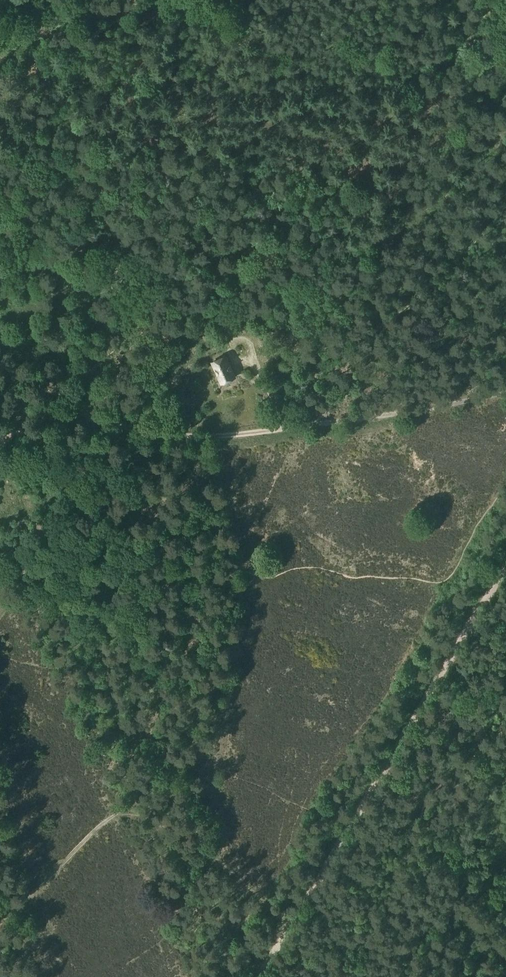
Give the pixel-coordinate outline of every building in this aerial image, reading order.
[(187,333),(194,330),(191,320),(183,323),(187,333)] [(234,378),(225,356),(212,362),(221,383),(234,378)]
